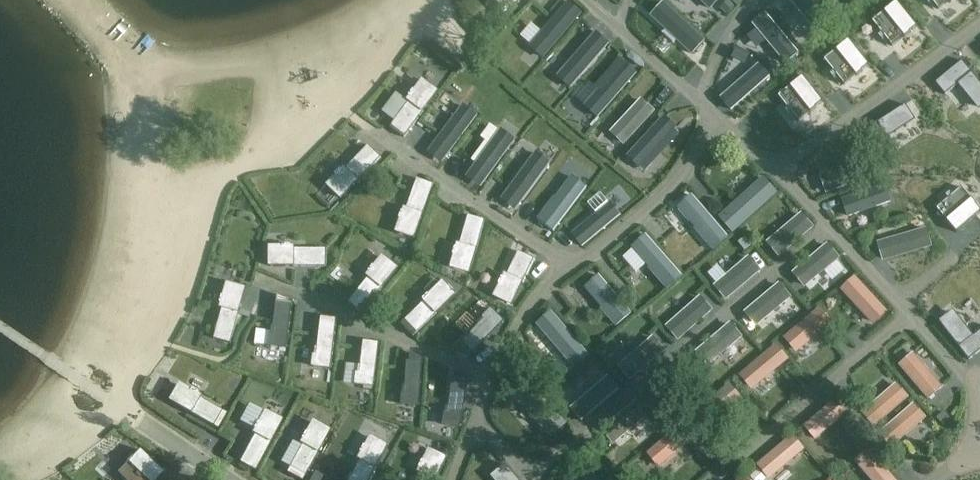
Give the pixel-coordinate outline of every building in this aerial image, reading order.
[(493,1),(506,15),(522,0),(493,0),(493,1)] [(646,8),(691,49),(701,38),(659,0),(653,0),(646,8)] [(712,12),(722,0),(698,0),(712,12)] [(938,8),(948,0),(931,0),(938,8)] [(897,1),(872,21),(892,46),(905,36),(906,38),(911,33),(911,32),(918,27),(897,1)] [(545,56),(578,17),(565,6),(532,44),(545,56)] [(774,15),(765,27),(806,56),(815,43),(774,15)] [(559,74),(572,86),(605,48),(592,36),(559,74)] [(848,39),(823,59),(844,84),(856,74),(857,76),(863,71),(862,71),(869,65),(848,39)] [(935,82),(945,95),(958,85),(979,110),(979,82),(962,61),(935,82)] [(619,67),(586,104),(599,116),(632,78),(619,67)] [(803,76),(778,96),(798,121),(811,111),(812,113),(817,108),(824,102),(803,76)] [(393,122),(408,133),(438,92),(423,81),(415,91),(414,90),(409,95),(411,97),(408,100),(409,101),(393,122)] [(642,101),(613,132),(625,143),(653,112),(642,101)] [(906,105),(865,131),(884,161),(897,152),(888,138),(916,120),(906,105)] [(445,158),(475,118),(462,107),(431,148),(445,158)] [(642,168),(675,130),(663,119),(629,156),(642,168)] [(483,183),(513,142),(499,132),(470,173),(483,183)] [(328,185),(342,199),(377,162),(364,150),(345,169),(344,168),(342,171),(340,170),(335,175),(337,176),(328,185)] [(534,155),(505,195),(519,206),(548,165),(534,155)] [(508,185),(516,169),(504,162),(485,198),(491,201),(501,182),(508,185)] [(609,165),(599,171),(606,184),(616,178),(609,165)] [(556,199),(556,202),(553,203),(551,202),(537,221),(552,232),(585,189),(580,185),(580,183),(573,178),(570,178),(565,185),(565,187),(556,199)] [(725,215),(736,227),(773,194),(768,187),(769,186),(762,178),(754,185),(756,187),(725,215)] [(401,220),(397,231),(415,238),(432,190),(415,184),(406,209),(405,209),(404,213),(402,212),(399,219),(401,220)] [(882,187),(845,201),(850,214),(887,201),(882,187)] [(956,232),(979,212),(979,209),(976,204),(977,202),(973,197),(971,199),(962,187),(936,208),(956,232)] [(697,234),(709,247),(724,235),(692,198),(687,202),(685,202),(679,207),(679,211),(684,217),(686,217),(696,228),(699,229),(699,233),(697,234)] [(855,227),(898,209),(895,202),(852,221),(855,227)] [(572,234),(582,247),(619,215),(609,203),(572,234)] [(769,242),(779,255),(812,227),(801,215),(769,242)] [(484,225),(467,219),(459,245),(458,245),(457,249),(455,248),(453,255),(455,256),(451,268),(469,273),(484,225)] [(880,252),(882,253),(884,259),(930,246),(926,229),(904,235),(905,236),(889,241),(888,240),(881,241),(879,246),(880,252)] [(640,257),(650,268),(653,269),(654,272),(652,274),(663,287),(678,274),(646,238),(641,242),(639,242),(633,247),(633,251),(638,257),(640,257)] [(270,247),(270,267),(320,267),(320,249),(294,249),(294,247),(289,247),(289,245),(282,245),(282,247),(270,247)] [(795,273),(805,285),(837,258),(827,246),(795,273)] [(513,304),(535,259),(519,251),(507,275),(506,274),(504,278),(502,277),(499,284),(501,285),(495,296),(513,304)] [(352,297),(366,309),(398,269),(383,257),(375,267),(373,266),(369,271),(370,272),(368,276),(369,277),(352,297)] [(727,298),(759,271),(748,258),(716,286),(727,298)] [(947,272),(936,276),(942,292),(954,288),(947,272)] [(595,280),(593,280),(586,285),(586,289),(591,295),(594,295),(603,307),(606,308),(607,311),(605,313),(616,326),(631,313),(600,276),(595,280)] [(872,321),(884,311),(856,280),(844,290),(872,321)] [(405,320),(418,333),(454,297),(440,283),(431,292),(430,291),(425,296),(426,297),(423,300),(424,301),(405,320)] [(215,334),(232,338),(246,290),(228,284),(224,297),(222,296),(220,303),(222,303),(221,308),(222,308),(215,334)] [(757,325),(789,297),(779,285),(746,312),(757,325)] [(668,326),(679,338),(711,311),(700,298),(668,326)] [(287,348),(292,304),(276,302),(273,327),(271,327),(269,346),(287,348)] [(462,342),(473,354),(504,322),(491,309),(478,323),(479,324),(462,342)] [(979,351),(979,332),(974,336),(953,309),(939,321),(969,360),(979,351)] [(545,332),(571,363),(585,352),(552,313),(546,318),(545,317),(536,324),(544,333),(545,332)] [(313,353),(313,362),(330,363),(335,319),(320,318),(317,353),(313,353)] [(799,341),(813,332),(807,323),(793,332),(799,341)] [(729,326),(697,354),(708,367),(741,339),(729,326)] [(617,346),(624,352),(639,337),(633,330),(617,346)] [(621,366),(631,379),(663,351),(653,339),(621,366)] [(374,387),(379,343),(363,341),(360,365),(358,365),(356,384),(374,387)] [(743,375),(754,387),(785,360),(775,348),(743,375)] [(943,388),(914,354),(900,365),(929,400),(943,388)] [(420,406),(423,362),(406,361),(405,386),(403,386),(402,405),(420,406)] [(649,392),(659,404),(691,377),(681,364),(649,392)] [(571,409),(582,421),(618,389),(615,386),(615,383),(610,377),(606,377),(600,382),(600,384),(571,409)] [(462,429),(468,385),(452,382),(449,407),(447,407),(444,426),(462,429)] [(548,432),(561,420),(527,383),(521,389),(520,387),(512,394),(519,402),(520,401),(548,432)] [(213,426),(222,410),(199,397),(200,396),(196,394),(197,392),(191,389),(190,391),(179,384),(169,401),(213,426)] [(897,384),(863,413),(874,427),(909,398),(897,384)] [(707,427),(739,399),(728,387),(696,414),(707,427)] [(568,403),(560,393),(553,399),(561,409),(568,403)] [(816,439),(848,412),(837,399),(805,426),(816,439)] [(614,442),(646,415),(636,403),(603,430),(614,442)] [(914,404),(880,434),(892,447),(926,418),(914,404)] [(282,421),(265,412),(259,423),(257,422),(254,428),(256,429),(254,433),(255,434),(242,457),(258,466),(282,421)] [(303,444),(290,467),(306,476),(330,431),(313,422),(307,433),(305,432),(302,438),(303,439),(301,443),(303,444)] [(649,453),(660,465),(692,438),(682,426),(649,453)] [(349,479),(370,479),(388,447),(371,438),(365,449),(364,448),(360,454),(362,455),(360,459),(361,459),(349,479)] [(759,465),(770,477),(802,450),(792,438),(759,465)] [(127,462),(117,473),(124,479),(156,479),(163,473),(139,449),(132,457),(131,456),(126,461),(127,462)] [(417,479),(437,479),(447,459),(430,451),(424,462),(422,461),(419,468),(421,468),(419,472),(420,473),(417,479)] [(870,452),(857,462),(873,479),(894,479),(870,452)] [(505,465),(492,476),(495,479),(518,479),(505,465)] [(628,468),(621,475),(626,479),(634,479),(636,477),(628,468)]
